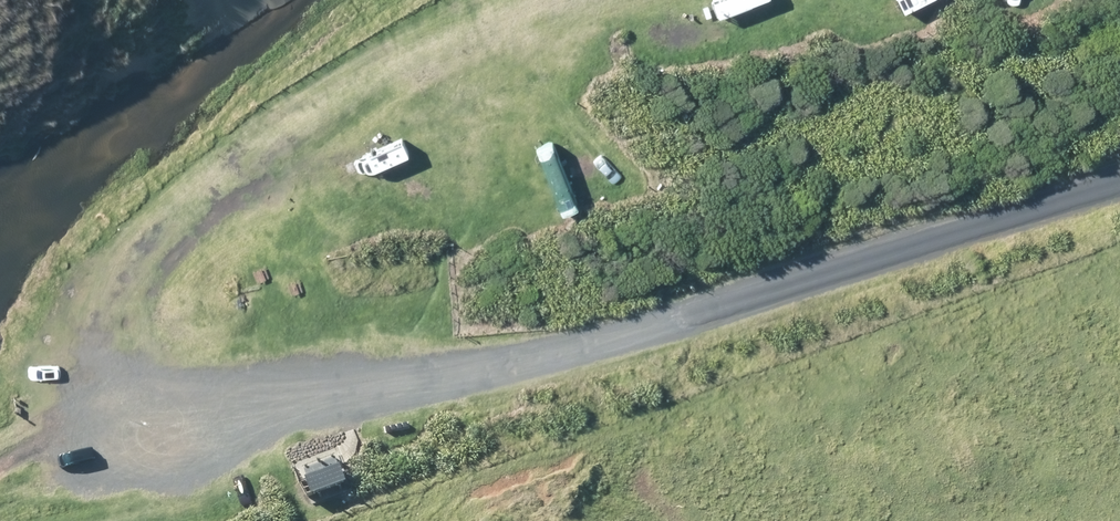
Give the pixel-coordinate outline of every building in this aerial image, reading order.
[(347,490),(334,459),(292,476),(304,507),(347,490)]
